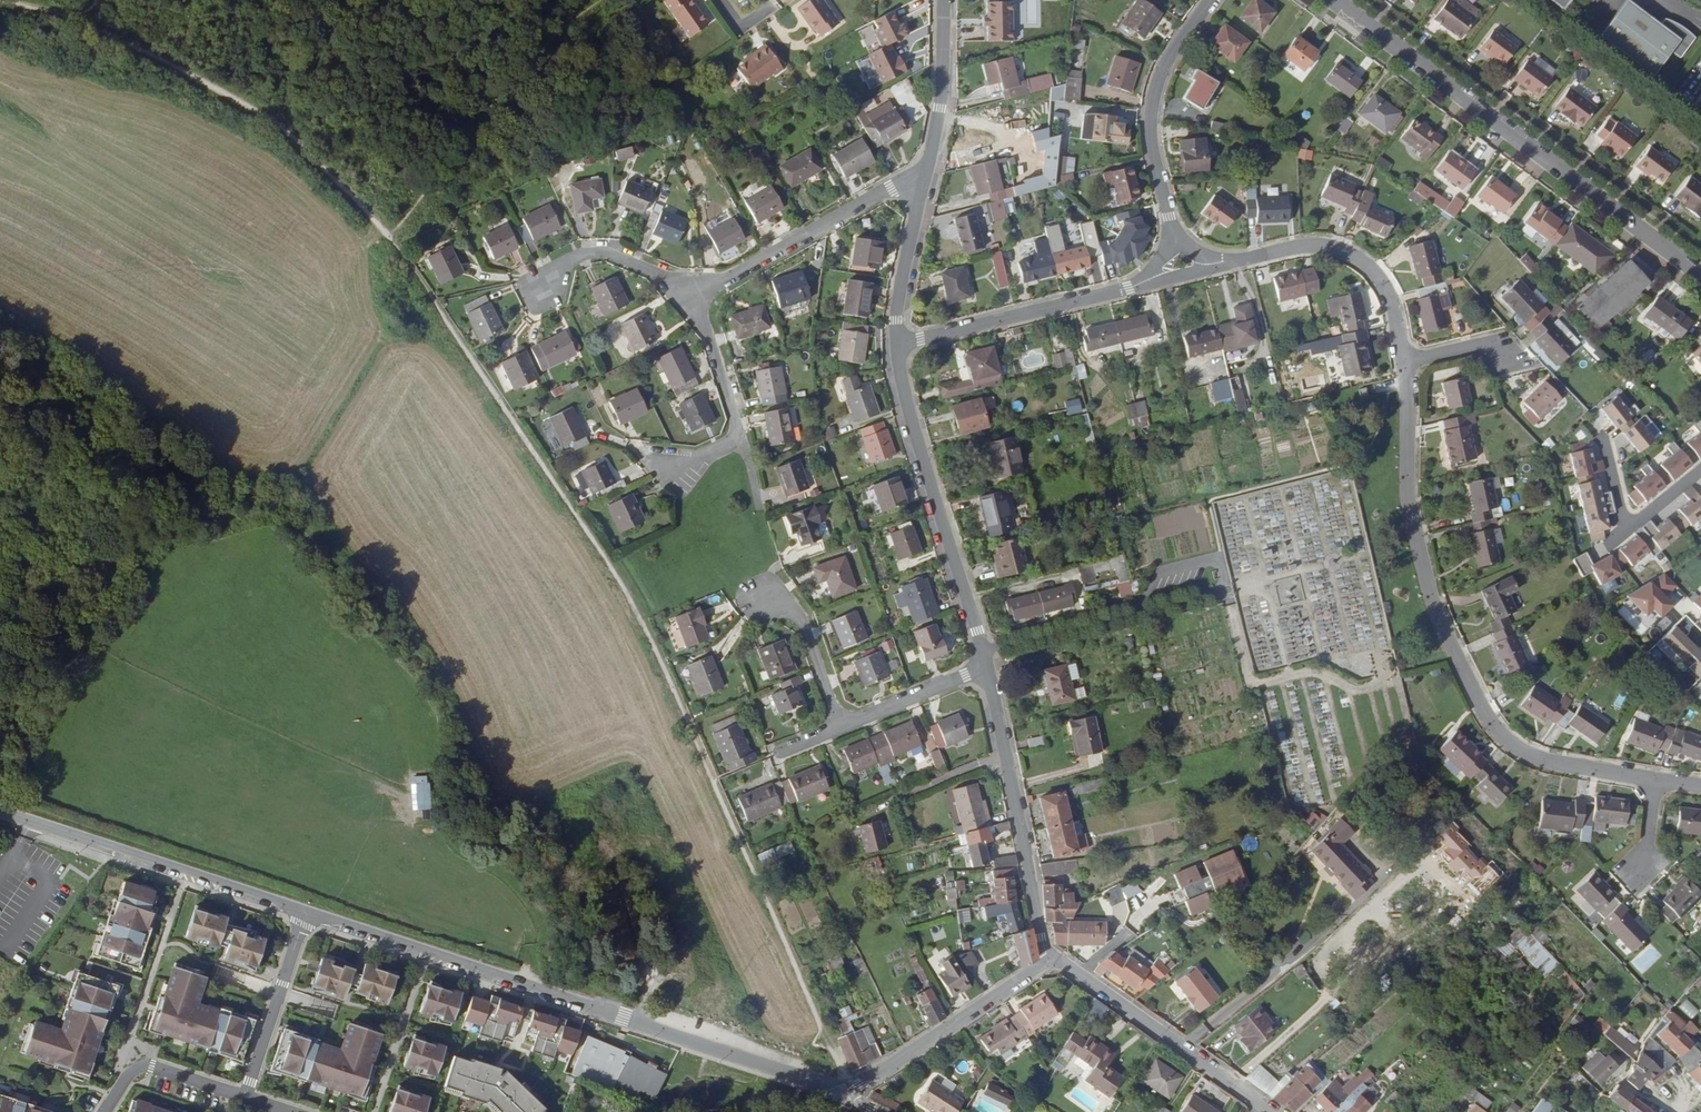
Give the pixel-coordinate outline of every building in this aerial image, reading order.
[(690,35),(710,20),(694,0),(664,0),(690,35)] [(827,0),(806,0),(799,5),(805,14),(806,13),(809,17),(808,18),(814,28),(817,26),(822,33),(840,21),(827,0)] [(987,13),(984,13),(984,23),(988,23),(988,37),(1013,37),(1012,0),(987,0),(987,13)] [(1123,20),(1143,34),(1160,10),(1146,0),(1137,0),(1123,20)] [(1246,13),(1264,27),(1278,9),(1276,7),(1278,4),(1273,0),(1267,0),(1256,0),(1246,13)] [(1458,0),(1446,0),(1434,16),(1448,26),(1459,34),(1464,32),(1477,14),(1458,0)] [(1477,14),(1480,9),(1468,0),(1458,0),(1477,14)] [(1562,11),(1571,0),(1549,0),(1562,11)] [(1683,21),(1667,13),(1660,22),(1631,0),(1626,0),(1601,33),(1654,75),(1673,50),(1681,56),(1697,36),(1688,26),(1687,27),(1682,23),(1683,21)] [(864,54),(876,84),(902,73),(889,42),(904,35),(899,23),(893,25),(887,12),(866,21),(877,48),(864,54)] [(1229,21),(1214,40),(1224,48),(1237,57),(1252,39),(1229,21)] [(1518,44),(1494,26),(1480,44),(1487,50),(1489,48),(1506,60),(1518,44)] [(1301,35),(1287,53),(1307,68),(1321,50),(1301,35)] [(784,63),(766,39),(755,47),(757,50),(737,65),(752,87),(784,63)] [(1224,48),(1214,40),(1212,43),(1222,50),(1224,48)] [(1011,51),(995,56),(984,59),(990,81),(1001,78),(1003,85),(1005,95),(1021,91),(1019,81),(1019,79),(1011,51)] [(678,52),(674,60),(682,63),(685,55),(678,52)] [(1116,53),(1108,82),(1131,89),(1139,60),(1116,53)] [(1589,55),(1585,61),(1591,65),(1595,59),(1589,55)] [(1342,57),(1328,75),(1352,92),(1363,78),(1351,69),(1354,65),(1342,57)] [(1553,75),(1529,57),(1516,75),(1539,93),(1553,75)] [(1084,64),(1069,63),(1067,75),(1082,76),(1084,64)] [(1186,93),(1204,104),(1221,78),(1199,64),(1193,74),(1196,76),(1186,93)] [(1021,91),(1031,89),(1041,86),(1054,83),(1051,70),(1028,76),(1019,79),(1019,81),(1021,91)] [(927,82),(927,71),(917,71),(917,82),(927,82)] [(1065,96),(1079,97),(1082,76),(1067,75),(1067,80),(1065,93),(1065,96)] [(1626,83),(1623,86),(1629,91),(1632,87),(1626,83)] [(1597,105),(1570,85),(1556,103),(1563,108),(1562,110),(1571,118),(1573,115),(1583,123),(1597,105)] [(1423,95),(1417,90),(1414,95),(1420,100),(1423,95)] [(1063,117),(1065,96),(1065,93),(1054,92),(1054,95),(1052,116),(1063,117)] [(1378,92),(1363,112),(1387,130),(1402,110),(1378,92)] [(861,99),(853,103),(876,141),(906,123),(897,107),(896,105),(873,119),(861,99)] [(897,107),(906,123),(911,120),(902,104),(897,107)] [(1128,122),(1120,121),(1121,114),(1095,111),(1092,138),(1118,140),(1134,142),(1135,129),(1128,127),(1128,122)] [(1354,119),(1347,114),(1338,126),(1345,131),(1354,119)] [(1212,126),(1227,129),(1228,120),(1214,117),(1212,126)] [(1445,135),(1430,125),(1428,127),(1423,124),(1416,118),(1403,136),(1423,150),(1421,152),(1429,157),(1445,135)] [(1612,123),(1606,119),(1595,134),(1601,138),(1598,142),(1609,150),(1611,148),(1621,155),(1636,135),(1615,120),(1612,123)] [(1057,165),(1061,132),(1035,138),(1037,148),(1048,146),(1045,177),(1015,184),(1013,185),(1015,192),(1021,191),(1036,188),(1041,186),(1054,183),(1055,183),(1056,174),(1057,165)] [(862,134),(832,150),(844,171),(873,154),(862,134)] [(1205,135),(1182,138),(1186,168),(1209,164),(1205,135)] [(1690,143),(1695,147),(1700,140),(1696,136),(1690,143)] [(630,142),(615,145),(618,155),(633,150),(630,142)] [(809,144),(788,156),(798,175),(820,163),(809,144)] [(1636,164),(1643,171),(1646,167),(1651,172),(1662,179),(1673,163),(1650,145),(1636,164)] [(1305,148),(1303,155),(1315,157),(1316,150),(1305,148)] [(1451,151),(1439,167),(1463,184),(1476,168),(1451,151)] [(1013,185),(1001,187),(994,157),(971,163),(978,193),(987,191),(998,188),(1000,197),(1003,196),(1004,196),(1012,193),(1015,192),(1013,185)] [(1071,161),(1057,165),(1056,174),(1073,170),(1071,161)] [(1356,210),(1366,187),(1358,182),(1361,174),(1352,170),(1336,163),(1323,190),(1347,202),(1346,206),(1356,210)] [(1115,183),(1119,202),(1132,200),(1131,195),(1138,194),(1132,164),(1104,171),(1107,184),(1115,183)] [(1352,170),(1361,174),(1358,182),(1366,187),(1372,176),(1354,167),(1352,170)] [(1056,174),(1055,183),(1075,178),(1073,170),(1056,174)] [(1690,174),(1675,193),(1693,206),(1691,209),(1699,215),(1700,212),(1700,182),(1690,174)] [(1494,175),(1481,192),(1505,209),(1512,215),(1525,198),(1517,192),(1518,192),(1494,175)] [(571,181),(576,209),(591,207),(589,195),(602,193),(600,176),(571,181)] [(626,177),(617,199),(642,209),(651,187),(626,177)] [(1246,178),(1248,213),(1258,213),(1258,218),(1290,216),(1289,193),(1257,194),(1256,178),(1246,178)] [(1432,187),(1422,180),(1416,188),(1426,194),(1426,195),(1432,187)] [(771,183),(744,199),(755,218),(782,203),(771,183)] [(1056,192),(1054,183),(1041,186),(1044,199),(1052,197),(1051,193),(1056,192)] [(1356,210),(1355,213),(1363,217),(1361,221),(1387,233),(1395,215),(1369,203),(1375,190),(1366,187),(1356,210)] [(1426,194),(1416,188),(1414,187),(1410,193),(1421,201),(1426,194)] [(1451,200),(1432,187),(1426,195),(1441,204),(1455,214),(1466,200),(1456,193),(1451,200)] [(987,191),(989,199),(1000,197),(998,188),(987,191)] [(1211,193),(1204,188),(1193,204),(1210,216),(1213,212),(1220,217),(1229,224),(1239,209),(1213,190),(1211,193)] [(1024,204),(1021,191),(1015,192),(1012,193),(1015,206),(1024,204)] [(1006,209),(1015,206),(1012,193),(1004,196),(1003,196),(1006,209)] [(994,217),(1007,213),(1006,209),(1003,196),(1000,197),(989,199),(994,217)] [(1539,202),(1525,219),(1555,243),(1556,242),(1569,226),(1562,221),(1563,221),(1555,214),(1548,209),(1548,205),(1544,201),(1539,202)] [(525,222),(517,226),(524,241),(560,224),(549,202),(522,215),(525,222)] [(660,208),(652,205),(646,220),(654,224),(653,228),(679,238),(687,216),(661,206),(660,208)] [(1557,212),(1548,205),(1548,209),(1555,214),(1557,212)] [(964,248),(983,244),(975,211),(956,215),(957,219),(950,221),(948,223),(950,231),(952,232),(959,230),(964,248)] [(1213,212),(1210,216),(1218,221),(1220,217),(1213,212)] [(735,213),(710,227),(721,248),(746,234),(735,213)] [(1094,217),(1098,231),(1108,228),(1105,214),(1094,217)] [(522,215),(513,218),(517,226),(525,222),(522,215)] [(1095,231),(1092,217),(1083,219),(1086,232),(1095,231)] [(1123,219),(1108,241),(1126,253),(1141,230),(1123,219)] [(1587,231),(1573,220),(1556,242),(1589,266),(1605,244),(1600,240),(1598,242),(1585,233),(1587,231)] [(506,223),(482,234),(492,255),(517,244),(506,223)] [(858,225),(853,258),(874,262),(879,228),(858,225)] [(1423,272),(1426,281),(1445,276),(1436,245),(1432,233),(1409,239),(1418,273),(1423,272)] [(449,243),(428,253),(442,281),(463,270),(449,243)] [(1051,251),(1056,271),(1085,264),(1084,257),(1087,256),(1084,243),(1051,251)] [(1027,278),(1056,271),(1051,251),(1017,259),(1021,272),(1025,271),(1027,278)] [(1527,274),(1536,267),(1524,253),(1516,261),(1527,274)] [(1627,261),(1593,291),(1589,286),(1576,298),(1600,325),(1601,324),(1605,328),(1614,320),(1610,316),(1612,315),(1615,319),(1625,311),(1626,312),(1643,298),(1637,292),(1647,283),(1627,261)] [(1001,284),(1010,281),(1005,262),(996,264),(1001,284)] [(963,265),(942,269),(949,298),(969,292),(963,265)] [(1318,286),(1315,270),(1302,273),(1300,265),(1273,271),(1278,294),(1306,289),(1318,286)] [(803,266),(772,276),(780,303),(811,293),(803,266)] [(614,273),(593,284),(607,310),(628,300),(614,273)] [(1526,318),(1532,326),(1550,310),(1552,308),(1521,274),(1503,290),(1527,317),(1526,318)] [(852,276),(847,305),(870,308),(875,279),(852,276)] [(1426,281),(1418,283),(1421,293),(1418,294),(1427,326),(1447,321),(1443,306),(1438,288),(1449,286),(1446,276),(1445,276),(1426,281)] [(1347,328),(1363,324),(1361,315),(1366,314),(1363,304),(1359,286),(1334,292),(1338,309),(1340,319),(1345,319),(1347,328)] [(1449,286),(1438,288),(1443,306),(1453,303),(1449,286)] [(485,292),(464,303),(481,337),(502,327),(485,292)] [(1330,311),(1338,309),(1334,292),(1326,294),(1330,311)] [(1656,293),(1640,315),(1650,322),(1654,318),(1670,329),(1682,312),(1656,293)] [(764,302),(732,312),(738,332),(771,323),(764,302)] [(643,309),(622,320),(636,347),(657,337),(643,309)] [(1550,310),(1532,326),(1539,333),(1537,335),(1559,360),(1576,345),(1569,337),(1555,320),(1557,318),(1550,310)] [(1143,311),(1114,318),(1119,338),(1152,330),(1149,316),(1145,317),(1143,311)] [(861,319),(847,316),(840,355),(864,359),(869,328),(860,327),(861,319)] [(1555,320),(1569,337),(1574,332),(1560,316),(1557,318),(1555,320)] [(1246,317),(1216,324),(1221,345),(1254,337),(1251,323),(1248,324),(1246,317)] [(1119,338),(1114,318),(1085,325),(1086,332),(1083,333),(1086,346),(1119,338)] [(860,327),(869,328),(871,320),(861,319),(860,327)] [(1221,345),(1216,324),(1188,331),(1186,331),(1182,332),(1184,339),(1187,353),(1221,345)] [(1366,333),(1364,324),(1363,324),(1347,328),(1340,330),(1343,339),(1337,340),(1345,371),(1370,365),(1363,334),(1366,333)] [(566,329),(532,346),(543,369),(578,351),(566,329)] [(873,358),(875,367),(884,365),(884,335),(879,335),(879,358),(873,358)] [(1073,351),(1070,341),(1058,343),(1061,354),(1073,351)] [(1685,354),(1700,374),(1699,376),(1698,377),(1698,380),(1699,381),(1700,383),(1700,384),(1700,341),(1685,354)] [(1002,380),(999,370),(993,343),(966,349),(967,351),(964,354),(966,361),(969,363),(972,377),(975,387),(1002,380)] [(677,392),(699,381),(681,344),(659,355),(677,392)] [(526,350),(504,361),(516,386),(538,375),(526,350)] [(760,368),(767,401),(790,396),(782,363),(760,368)] [(1632,376),(1640,370),(1635,365),(1627,371),(1632,376)] [(1237,412),(1262,406),(1260,398),(1252,400),(1251,396),(1244,398),(1237,370),(1227,372),(1228,375),(1231,389),(1233,393),(1237,412)] [(1441,378),(1447,405),(1471,399),(1465,373),(1441,378)] [(1231,389),(1228,375),(1220,377),(1223,391),(1231,389)] [(1545,376),(1521,396),(1537,414),(1560,394),(1545,376)] [(939,381),(942,395),(975,387),(972,377),(953,381),(953,378),(939,381)] [(1212,398),(1233,393),(1231,389),(1223,391),(1220,377),(1208,380),(1212,398)] [(871,379),(848,388),(859,415),(881,407),(871,379)] [(677,392),(673,394),(676,402),(681,400),(694,427),(716,416),(699,381),(677,392)] [(552,388),(556,394),(566,389),(563,382),(552,388)] [(1357,385),(1359,397),(1368,395),(1365,383),(1357,385)] [(639,386),(614,399),(624,420),(650,408),(639,386)] [(1600,404),(1615,424),(1617,423),(1628,414),(1637,407),(1632,401),(1625,406),(1615,393),(1600,404)] [(978,397),(952,403),(958,431),(985,424),(978,397)] [(1142,397),(1134,399),(1137,413),(1146,411),(1142,397)] [(1137,413),(1134,399),(1126,401),(1129,415),(1137,413)] [(790,403),(768,408),(775,439),(797,435),(790,403)] [(574,440),(577,447),(590,441),(572,404),(552,415),(566,443),(574,440)] [(1475,418),(1473,408),(1442,416),(1444,425),(1441,426),(1450,459),(1475,453),(1468,419),(1475,418)] [(1095,444),(1087,410),(1078,412),(1086,446),(1095,444)] [(1633,420),(1622,429),(1637,449),(1652,437),(1642,424),(1649,418),(1644,412),(1633,420)] [(1617,423),(1622,429),(1633,420),(1628,414),(1617,423)] [(886,415),(862,424),(866,432),(860,435),(869,460),(898,449),(886,415)] [(1685,439),(1689,444),(1698,455),(1700,453),(1700,419),(1699,417),(1693,422),(1698,429),(1685,439)] [(825,440),(835,438),(833,427),(823,429),(825,440)] [(1012,433),(987,439),(995,473),(1020,467),(1012,433)] [(1582,437),(1568,440),(1570,448),(1584,445),(1582,437)] [(1671,450),(1659,461),(1662,465),(1671,476),(1691,461),(1682,450),(1673,438),(1666,444),(1671,450)] [(1570,448),(1568,448),(1574,473),(1576,472),(1590,469),(1603,466),(1601,456),(1592,458),(1589,444),(1584,445),(1570,448)] [(1689,444),(1682,450),(1691,461),(1698,455),(1689,444)] [(779,463),(794,502),(807,497),(824,491),(809,452),(779,463)] [(616,490),(629,483),(625,476),(618,480),(606,457),(584,468),(595,491),(602,488),(606,495),(616,490)] [(1645,472),(1632,482),(1634,485),(1642,496),(1644,498),(1664,482),(1655,471),(1646,460),(1639,465),(1645,472)] [(1662,465),(1655,471),(1664,482),(1671,476),(1662,465)] [(1590,469),(1576,472),(1577,479),(1591,476),(1590,469)] [(897,471),(873,480),(883,508),(906,500),(902,487),(903,487),(897,471)] [(1469,508),(1472,518),(1486,515),(1491,514),(1488,503),(1495,502),(1488,473),(1467,478),(1473,507),(1469,508)] [(1577,479),(1576,480),(1581,504),(1610,498),(1608,488),(1599,490),(1596,475),(1591,476),(1577,479)] [(1682,489),(1687,497),(1676,506),(1679,509),(1688,520),(1689,522),(1700,512),(1700,497),(1698,494),(1690,483),(1682,489)] [(1634,485),(1626,491),(1635,502),(1642,496),(1634,485)] [(999,487),(978,492),(986,525),(1007,520),(999,487)] [(1104,490),(1092,492),(1095,503),(1106,500),(1104,490)] [(1557,498),(1555,490),(1548,491),(1550,499),(1557,498)] [(633,491),(612,502),(625,529),(647,518),(633,491)] [(1610,498),(1581,504),(1587,529),(1600,526),(1607,524),(1604,510),(1613,508),(1610,498)] [(816,501),(787,512),(799,543),(823,535),(817,520),(822,518),(816,501)] [(1679,509),(1673,514),(1682,525),(1688,520),(1679,509)] [(913,512),(900,517),(903,524),(916,519),(913,512)] [(1673,514),(1668,518),(1676,529),(1682,525),(1673,514)] [(1486,515),(1472,518),(1473,527),(1468,529),(1476,562),(1496,558),(1486,515)] [(1648,517),(1639,523),(1658,546),(1678,531),(1676,529),(1668,518),(1665,515),(1653,524),(1648,517)] [(916,519),(903,524),(896,527),(906,553),(925,545),(916,519)] [(1639,523),(1632,529),(1634,531),(1616,545),(1625,556),(1629,562),(1647,548),(1650,552),(1658,546),(1639,523)] [(1600,526),(1587,529),(1589,538),(1602,535),(1600,526)] [(995,559),(998,573),(1027,566),(1020,533),(994,539),(996,549),(998,555),(990,557),(991,560),(995,559)] [(1616,545),(1608,551),(1615,564),(1625,556),(1616,545)] [(1584,547),(1570,555),(1570,556),(1580,572),(1591,566),(1598,580),(1618,570),(1615,564),(1608,551),(1590,560),(1584,547)] [(1117,562),(1123,560),(1121,551),(1106,554),(1109,563),(1117,562)] [(847,553),(817,564),(823,581),(830,578),(835,591),(858,583),(847,553)] [(1092,568),(1109,563),(1106,554),(1090,558),(1092,568)] [(1092,568),(1090,558),(1076,561),(1079,571),(1092,568)] [(1121,580),(1128,578),(1123,560),(1117,562),(1121,580)] [(1095,577),(1092,568),(1079,571),(1081,580),(1095,577)] [(1663,593),(1675,581),(1662,569),(1639,584),(1625,591),(1644,611),(1650,605),(1658,613),(1670,601),(1663,593)] [(1510,620),(1511,619),(1506,608),(1515,604),(1508,588),(1517,585),(1511,571),(1480,586),(1494,617),(1490,619),(1494,627),(1510,620)] [(914,600),(920,616),(940,609),(937,601),(940,600),(930,573),(907,581),(910,587),(900,591),(905,603),(914,600)] [(1127,601),(1133,599),(1128,578),(1121,580),(1127,601)] [(1038,589),(1042,609),(1072,602),(1071,595),(1074,594),(1071,581),(1038,589)] [(1013,616),(1042,609),(1038,589),(1004,598),(1007,610),(1011,609),(1013,616)] [(1691,599),(1700,609),(1700,590),(1691,599)] [(679,615),(691,645),(713,636),(707,622),(709,621),(703,605),(679,615)] [(860,606),(838,615),(849,643),(872,633),(860,606)] [(938,618),(919,625),(929,653),(951,646),(947,632),(943,633),(938,618)] [(1494,627),(1492,629),(1496,638),(1492,640),(1507,672),(1529,661),(1510,620),(1494,627)] [(1658,635),(1698,674),(1700,671),(1700,649),(1700,648),(1698,650),(1671,622),(1658,635)] [(1372,636),(1360,637),(1359,634),(1352,635),(1353,649),(1373,648),(1372,636)] [(787,635),(761,646),(773,676),(799,665),(787,635)] [(1122,638),(1125,650),(1132,649),(1129,637),(1122,638)] [(882,648),(861,657),(871,682),(892,673),(882,648)] [(714,653),(692,662),(705,692),(726,683),(714,653)] [(1359,681),(1371,677),(1366,661),(1345,667),(1342,672),(1359,681)] [(1065,663),(1038,669),(1044,693),(1050,692),(1052,701),(1073,696),(1065,663)] [(802,671),(783,680),(787,687),(775,693),(783,711),(807,701),(799,682),(805,679),(802,671)] [(1568,702),(1573,696),(1565,690),(1560,697),(1535,680),(1521,701),(1545,717),(1548,714),(1556,720),(1568,702)] [(1576,708),(1568,702),(1556,720),(1564,725),(1568,719),(1596,738),(1609,720),(1582,700),(1576,708)] [(944,743),(945,746),(953,743),(952,740),(973,731),(964,710),(935,722),(939,733),(944,743)] [(1667,746),(1675,723),(1666,720),(1664,724),(1635,712),(1626,735),(1656,746),(1658,742),(1667,746)] [(733,760),(736,767),(761,757),(758,750),(755,751),(739,713),(726,718),(729,726),(717,731),(730,762),(733,760)] [(1070,720),(1073,732),(1076,732),(1081,754),(1103,749),(1096,714),(1070,720)] [(917,717),(881,732),(888,748),(895,745),(897,751),(926,739),(917,717)] [(714,724),(717,731),(729,726),(726,718),(714,724)] [(1675,723),(1667,746),(1666,747),(1677,751),(1678,746),(1700,755),(1700,733),(1675,723)] [(1471,774),(1486,758),(1487,758),(1480,751),(1481,750),(1457,726),(1440,744),(1471,774)] [(888,748),(881,732),(848,746),(857,768),(890,754),(888,748)] [(1076,732),(1073,732),(1077,754),(1081,754),(1076,732)] [(1045,744),(1043,735),(1029,738),(1031,747),(1045,744)] [(947,769),(953,767),(949,757),(945,746),(937,750),(945,770),(947,769)] [(1471,774),(1470,775),(1498,801),(1512,785),(1492,766),(1493,765),(1486,758),(1471,774)] [(794,799),(795,800),(833,784),(824,763),(786,779),(794,799)] [(887,764),(877,766),(882,785),(891,782),(887,764)] [(895,786),(902,784),(896,768),(889,771),(895,786)] [(427,777),(412,778),(414,811),(432,810),(430,782),(427,783),(427,777)] [(794,799),(786,779),(785,777),(743,795),(752,816),(794,799)] [(1098,787),(1096,779),(1083,782),(1071,784),(1072,793),(1098,787)] [(987,825),(988,825),(982,800),(976,782),(952,789),(961,821),(984,815),(987,825)] [(1046,824),(1069,820),(1064,793),(1041,798),(1046,824)] [(1592,801),(1582,800),(1580,825),(1590,826),(1591,819),(1624,822),(1626,798),(1593,795),(1592,801)] [(1582,800),(1582,799),(1572,798),(1572,802),(1540,800),(1537,827),(1569,830),(1570,826),(1580,827),(1580,825),(1582,800)] [(982,800),(988,825),(992,824),(985,800),(982,800)] [(1678,804),(1674,828),(1700,832),(1700,807),(1678,804)] [(1301,818),(1310,827),(1319,818),(1309,809),(1301,818)] [(961,821),(964,832),(987,825),(984,815),(961,821)] [(1357,829),(1344,815),(1319,839),(1321,841),(1313,848),(1354,890),(1352,892),(1359,899),(1378,880),(1372,873),(1374,871),(1372,869),(1374,867),(1367,860),(1365,862),(1345,841),(1357,829)] [(885,846),(882,836),(881,836),(879,830),(880,829),(877,817),(857,822),(864,851),(885,846)] [(1077,818),(1069,820),(1072,837),(1081,835),(1077,818)] [(1011,826),(1010,819),(995,823),(997,830),(1011,826)] [(1072,837),(1069,820),(1046,824),(1052,856),(1087,850),(1084,835),(1081,835),(1072,837)] [(964,832),(967,845),(984,840),(984,842),(992,840),(988,825),(987,825),(964,832)] [(756,867),(795,853),(790,840),(752,854),(756,867)] [(984,840),(967,845),(972,865),(989,862),(985,845),(984,842),(984,840)] [(1693,853),(1700,861),(1700,845),(1693,853)] [(1019,863),(1017,854),(993,857),(994,866),(1010,864),(1019,863)] [(1213,896),(1242,884),(1235,866),(1231,868),(1225,855),(1200,865),(1205,878),(1197,882),(1191,868),(1170,877),(1176,891),(1181,888),(1187,901),(1181,904),(1187,917),(1207,909),(1202,896),(1211,892),(1213,896)] [(1058,872),(1056,860),(1044,861),(1040,862),(1042,874),(1058,872)] [(1530,860),(1526,865),(1538,874),(1542,869),(1530,860)] [(996,891),(1014,888),(1012,868),(993,870),(995,885),(996,891)] [(1604,916),(1621,900),(1614,892),(1601,879),(1602,877),(1594,868),(1576,886),(1604,916)] [(945,895),(957,895),(956,885),(955,874),(954,870),(944,869),(945,895)] [(956,885),(964,884),(963,876),(958,877),(958,874),(955,874),(956,885)] [(1659,907),(1670,920),(1677,913),(1678,914),(1700,893),(1700,891),(1696,886),(1692,881),(1686,875),(1663,897),(1666,901),(1659,907)] [(1601,879),(1614,892),(1615,891),(1602,877),(1601,879)] [(1110,905),(1140,892),(1135,879),(1105,892),(1110,905)] [(155,890),(124,880),(113,914),(110,913),(96,953),(138,968),(158,907),(150,904),(155,890)] [(1077,907),(1079,901),(1071,901),(1071,894),(1062,894),(1061,882),(1043,882),(1046,905),(1077,907)] [(957,895),(957,896),(959,896),(959,893),(965,892),(964,884),(956,885),(957,895)] [(1016,900),(1014,888),(996,891),(996,898),(996,902),(1016,900)] [(1004,912),(1008,930),(1021,925),(1016,900),(996,902),(994,903),(995,910),(995,913),(1004,912)] [(1604,916),(1603,917),(1630,945),(1646,930),(1624,907),(1626,905),(1621,900),(1604,916)] [(1114,923),(1128,921),(1126,901),(1112,903),(1114,923)] [(983,904),(974,905),(975,913),(995,910),(994,903),(983,904)] [(190,904),(180,936),(192,940),(193,937),(202,940),(201,943),(213,946),(214,943),(215,939),(224,942),(223,946),(219,957),(231,961),(231,959),(240,962),(239,963),(250,970),(260,937),(249,934),(248,937),(239,934),(240,931),(228,928),(227,931),(218,928),(220,922),(222,917),(210,913),(210,915),(201,912),(202,910),(190,904)] [(1073,921),(1077,907),(1046,905),(1046,919),(1053,920),(1053,921),(1071,921),(1073,921)] [(965,907),(954,909),(956,922),(968,920),(965,907)] [(1511,932),(1520,941),(1531,930),(1533,928),(1525,919),(1511,932)] [(1057,943),(1068,943),(1071,921),(1053,921),(1057,943)] [(1104,944),(1104,941),(1104,922),(1073,921),(1071,921),(1068,943),(1104,944)] [(1531,930),(1542,942),(1552,932),(1541,921),(1533,928),(1531,930)] [(250,929),(220,922),(218,928),(227,931),(228,928),(240,931),(239,934),(248,937),(249,934),(250,929)] [(1104,941),(1108,940),(1111,933),(1113,933),(1109,922),(1104,922),(1104,941)] [(1016,964),(1017,968),(1037,956),(1032,924),(1012,932),(1020,962),(1016,964)] [(1125,924),(1115,934),(1124,942),(1133,932),(1125,924)] [(1594,927),(1589,931),(1598,940),(1602,936),(1594,927)] [(1530,952),(1542,942),(1531,930),(1520,941),(1530,952)] [(1133,946),(1129,952),(1150,967),(1154,961),(1133,946)] [(978,964),(968,950),(960,954),(971,969),(972,968),(978,964)] [(1125,957),(1115,951),(1114,950),(1096,963),(1094,961),(1093,960),(1087,964),(1100,974),(1105,966),(1135,987),(1140,981),(1149,987),(1169,970),(1166,966),(1157,957),(1154,961),(1150,967),(1129,952),(1125,957)] [(911,955),(927,988),(930,987),(936,983),(920,951),(911,955)] [(331,954),(329,959),(328,962),(338,965),(339,962),(349,966),(349,968),(358,971),(360,966),(331,954)] [(838,954),(829,958),(833,968),(842,964),(838,954)] [(970,983),(950,955),(939,962),(944,969),(938,974),(952,994),(960,988),(961,989),(970,983)] [(318,956),(308,987),(321,989),(322,987),(329,989),(329,991),(341,995),(344,983),(346,979),(355,982),(353,986),(352,989),(364,993),(365,990),(374,993),(373,996),(384,1000),(394,968),(381,966),(381,968),(373,966),(374,964),(362,960),(360,966),(358,971),(349,968),(349,966),(339,962),(338,965),(328,962),(329,959),(318,956)] [(861,957),(853,961),(859,977),(868,973),(861,957)] [(1522,957),(1509,969),(1515,976),(1528,964),(1522,957)] [(1169,970),(1175,965),(1172,962),(1166,966),(1169,970)] [(1176,979),(1199,1010),(1218,996),(1195,965),(1176,979)] [(158,998),(147,1031),(165,1037),(165,1035),(203,1047),(202,1050),(239,1062),(253,1019),(215,1008),(214,1011),(195,1005),(204,978),(171,967),(161,999),(158,998)] [(1586,991),(1567,970),(1561,976),(1584,1000),(1586,996),(1586,991)] [(118,985),(76,971),(64,1008),(67,1009),(61,1027),(34,1018),(23,1051),(54,1062),(53,1065),(86,1076),(92,1059),(90,1058),(103,1021),(106,1022),(118,985)] [(439,982),(433,979),(431,986),(426,984),(419,1008),(450,1017),(459,988),(447,985),(447,986),(439,984),(439,982)] [(1586,986),(1590,990),(1596,983),(1592,979),(1586,986)] [(917,993),(932,1025),(945,1017),(938,1003),(930,987),(927,988),(917,993)] [(1015,1016),(1028,1035),(1035,1030),(1034,1028),(1057,1011),(1044,992),(1020,1008),(1021,1011),(1015,1016)] [(488,1003),(471,998),(463,1023),(480,1029),(478,1038),(504,1045),(505,1041),(512,1042),(511,1047),(520,1049),(522,1044),(532,1046),(531,1053),(554,1060),(556,1054),(572,1059),(581,1033),(563,1027),(566,1020),(490,996),(488,1003)] [(1095,996),(1089,1006),(1102,1014),(1108,1006),(1095,996)] [(938,1003),(945,1017),(951,1013),(944,999),(938,1003)] [(1564,1014),(1569,1018),(1582,1002),(1578,999),(1574,1004),(1573,1002),(1564,1014)] [(839,1016),(850,1012),(847,1005),(837,1008),(839,1016)] [(1277,1031),(1259,1007),(1233,1026),(1242,1038),(1240,1040),(1248,1052),(1277,1031)] [(1678,1030),(1684,1023),(1666,1007),(1657,1022),(1662,1026),(1657,1032),(1679,1054),(1690,1042),(1686,1038),(1678,1030)] [(1577,1014),(1572,1020),(1585,1031),(1590,1026),(1577,1014)] [(846,1015),(835,1020),(840,1031),(851,1026),(846,1015)] [(1604,1035),(1611,1027),(1598,1015),(1592,1023),(1604,1035)] [(1003,1051),(1028,1035),(1015,1016),(1008,1020),(1006,1018),(998,1024),(1000,1026),(992,1030),(981,1038),(989,1051),(999,1045),(1001,1049),(1003,1051)] [(1695,1028),(1687,1020),(1684,1023),(1678,1030),(1686,1038),(1695,1028)] [(1662,1026),(1657,1022),(1649,1033),(1653,1037),(1657,1032),(1662,1026)] [(282,1028),(268,1071),(303,1082),(304,1079),(347,1093),(346,1095),(362,1100),(374,1065),(370,1064),(379,1033),(347,1023),(339,1050),(316,1043),(317,1039),(282,1028)] [(1440,1043),(1446,1037),(1435,1026),(1429,1031),(1440,1043)] [(1635,1050),(1611,1027),(1604,1035),(1629,1057),(1635,1050)] [(1092,1067),(1084,1079),(1109,1097),(1123,1077),(1107,1066),(1116,1053),(1091,1035),(1087,1041),(1072,1032),(1063,1046),(1092,1067)] [(424,1036),(418,1033),(415,1040),(411,1038),(403,1062),(435,1072),(444,1043),(432,1039),(432,1040),(423,1038),(424,1036)] [(1653,1037),(1649,1033),(1644,1041),(1669,1067),(1675,1060),(1653,1037)] [(634,1103),(639,1093),(622,1084),(626,1075),(630,1068),(634,1060),(643,1064),(644,1062),(629,1055),(628,1054),(627,1055),(623,1053),(624,1051),(623,1051),(586,1035),(569,1074),(634,1103)] [(1690,1042),(1695,1048),(1700,1042),(1700,1040),(1697,1035),(1690,1042)] [(1452,1056),(1457,1051),(1446,1037),(1440,1043),(1452,1056)] [(850,1069),(874,1058),(867,1040),(843,1049),(850,1069)] [(1644,1041),(1636,1063),(1632,1068),(1632,1073),(1626,1079),(1635,1088),(1647,1075),(1652,1080),(1669,1067),(1644,1041)] [(1690,1042),(1679,1054),(1688,1071),(1686,1073),(1691,1078),(1697,1084),(1700,1080),(1700,1053),(1695,1048),(1690,1042)] [(992,1055),(1001,1049),(999,1045),(989,1051),(992,1055)] [(1092,1067),(1063,1046),(1051,1064),(1081,1084),(1084,1079),(1092,1067)] [(1593,1048),(1578,1063),(1579,1064),(1582,1067),(1598,1085),(1616,1066),(1601,1052),(1599,1054),(1593,1048)] [(1156,1058),(1143,1079),(1170,1096),(1183,1075),(1156,1058)] [(454,1059),(442,1095),(484,1106),(490,1111),(542,1111),(507,1073),(454,1059)] [(663,1083),(664,1080),(667,1075),(654,1069),(656,1065),(645,1060),(644,1062),(643,1064),(634,1060),(630,1068),(663,1083)] [(1287,1084),(1274,1095),(1273,1096),(1293,1109),(1311,1093),(1308,1090),(1318,1082),(1321,1086),(1327,1082),(1311,1062),(1287,1084)] [(1287,1084),(1259,1064),(1245,1075),(1274,1095),(1287,1084)] [(626,1075),(659,1091),(663,1083),(630,1068),(626,1075)] [(639,1093),(643,1095),(655,1100),(659,1091),(626,1075),(622,1084),(639,1093)] [(1366,1082),(1343,1100),(1359,1111),(1362,1111),(1377,1098),(1369,1087),(1375,1083),(1373,1080),(1375,1078),(1374,1075),(1366,1082)] [(958,1110),(965,1099),(933,1078),(918,1100),(928,1107),(930,1104),(934,1107),(942,1111),(956,1111),(958,1110)] [(1335,1079),(1313,1096),(1320,1103),(1322,1107),(1327,1111),(1333,1108),(1343,1100),(1366,1082),(1363,1078),(1360,1081),(1358,1079),(1345,1090),(1335,1079)] [(1697,1084),(1691,1078),(1689,1081),(1695,1086),(1697,1084)] [(995,1087),(988,1084),(984,1094),(1009,1106),(1013,1095),(1007,1093),(1008,1091),(996,1085),(995,1087)] [(1631,1096),(1616,1084),(1610,1093),(1625,1105),(1631,1096)] [(868,1096),(898,1111),(902,1103),(873,1089),(868,1096)] [(402,1091),(400,1098),(395,1096),(390,1111),(425,1111),(428,1101),(416,1097),(416,1099),(408,1096),(408,1095),(402,1091)] [(1467,1105),(1471,1099),(1461,1092),(1453,1101),(1456,1104),(1458,1101),(1461,1104),(1463,1101),(1467,1105)] [(1181,1111),(1222,1111),(1192,1094),(1181,1111)] [(0,1095),(0,1111),(47,1111),(0,1095)] [(1631,1096),(1625,1105),(1631,1109),(1629,1111),(1644,1111),(1647,1108),(1631,1096)] [(145,1105),(145,1103),(129,1098),(124,1111),(164,1111),(145,1105)] [(1337,1111),(1359,1111),(1343,1100),(1333,1108),(1336,1111),(1337,1111)] [(1517,1106),(1509,1101),(1502,1111),(1513,1111),(1517,1106)] [(1472,1102),(1466,1110),(1469,1111),(1482,1111),(1483,1110),(1472,1102)]
